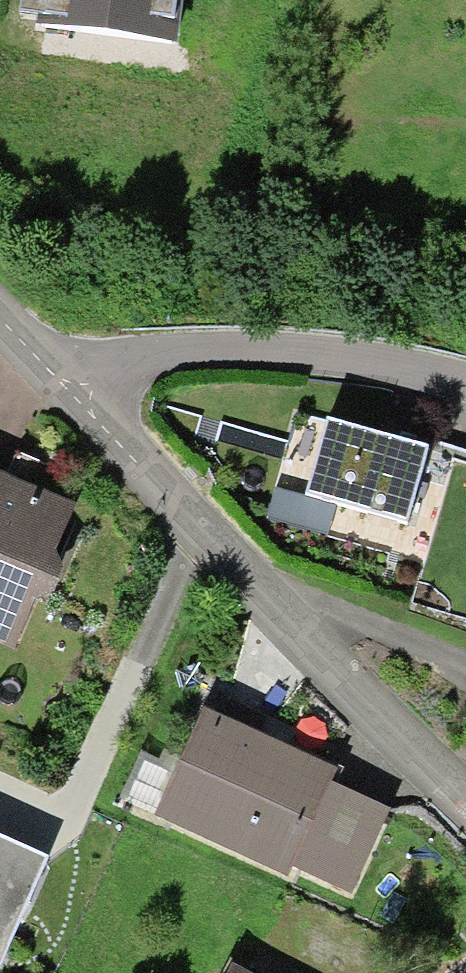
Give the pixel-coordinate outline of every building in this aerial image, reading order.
[(182,0),(22,0),(19,17),(38,19),(36,29),(176,48),(182,0)] [(405,527),(427,452),(327,423),(305,498),(336,507),(405,527)] [(0,472),(0,642),(16,649),(37,599),(55,593),(64,572),(56,554),(77,505),(14,478),(0,472)] [(327,535),(336,507),(305,498),(276,489),(267,517),(327,535)] [(204,711),(154,818),(287,880),(292,869),(331,784),(337,772),(204,711)] [(389,811),(331,784),(292,869),(350,894),(389,811)] [(1,963),(49,859),(0,837),(0,962),(1,963)] [(234,964),(229,972),(251,972),(234,964)]
